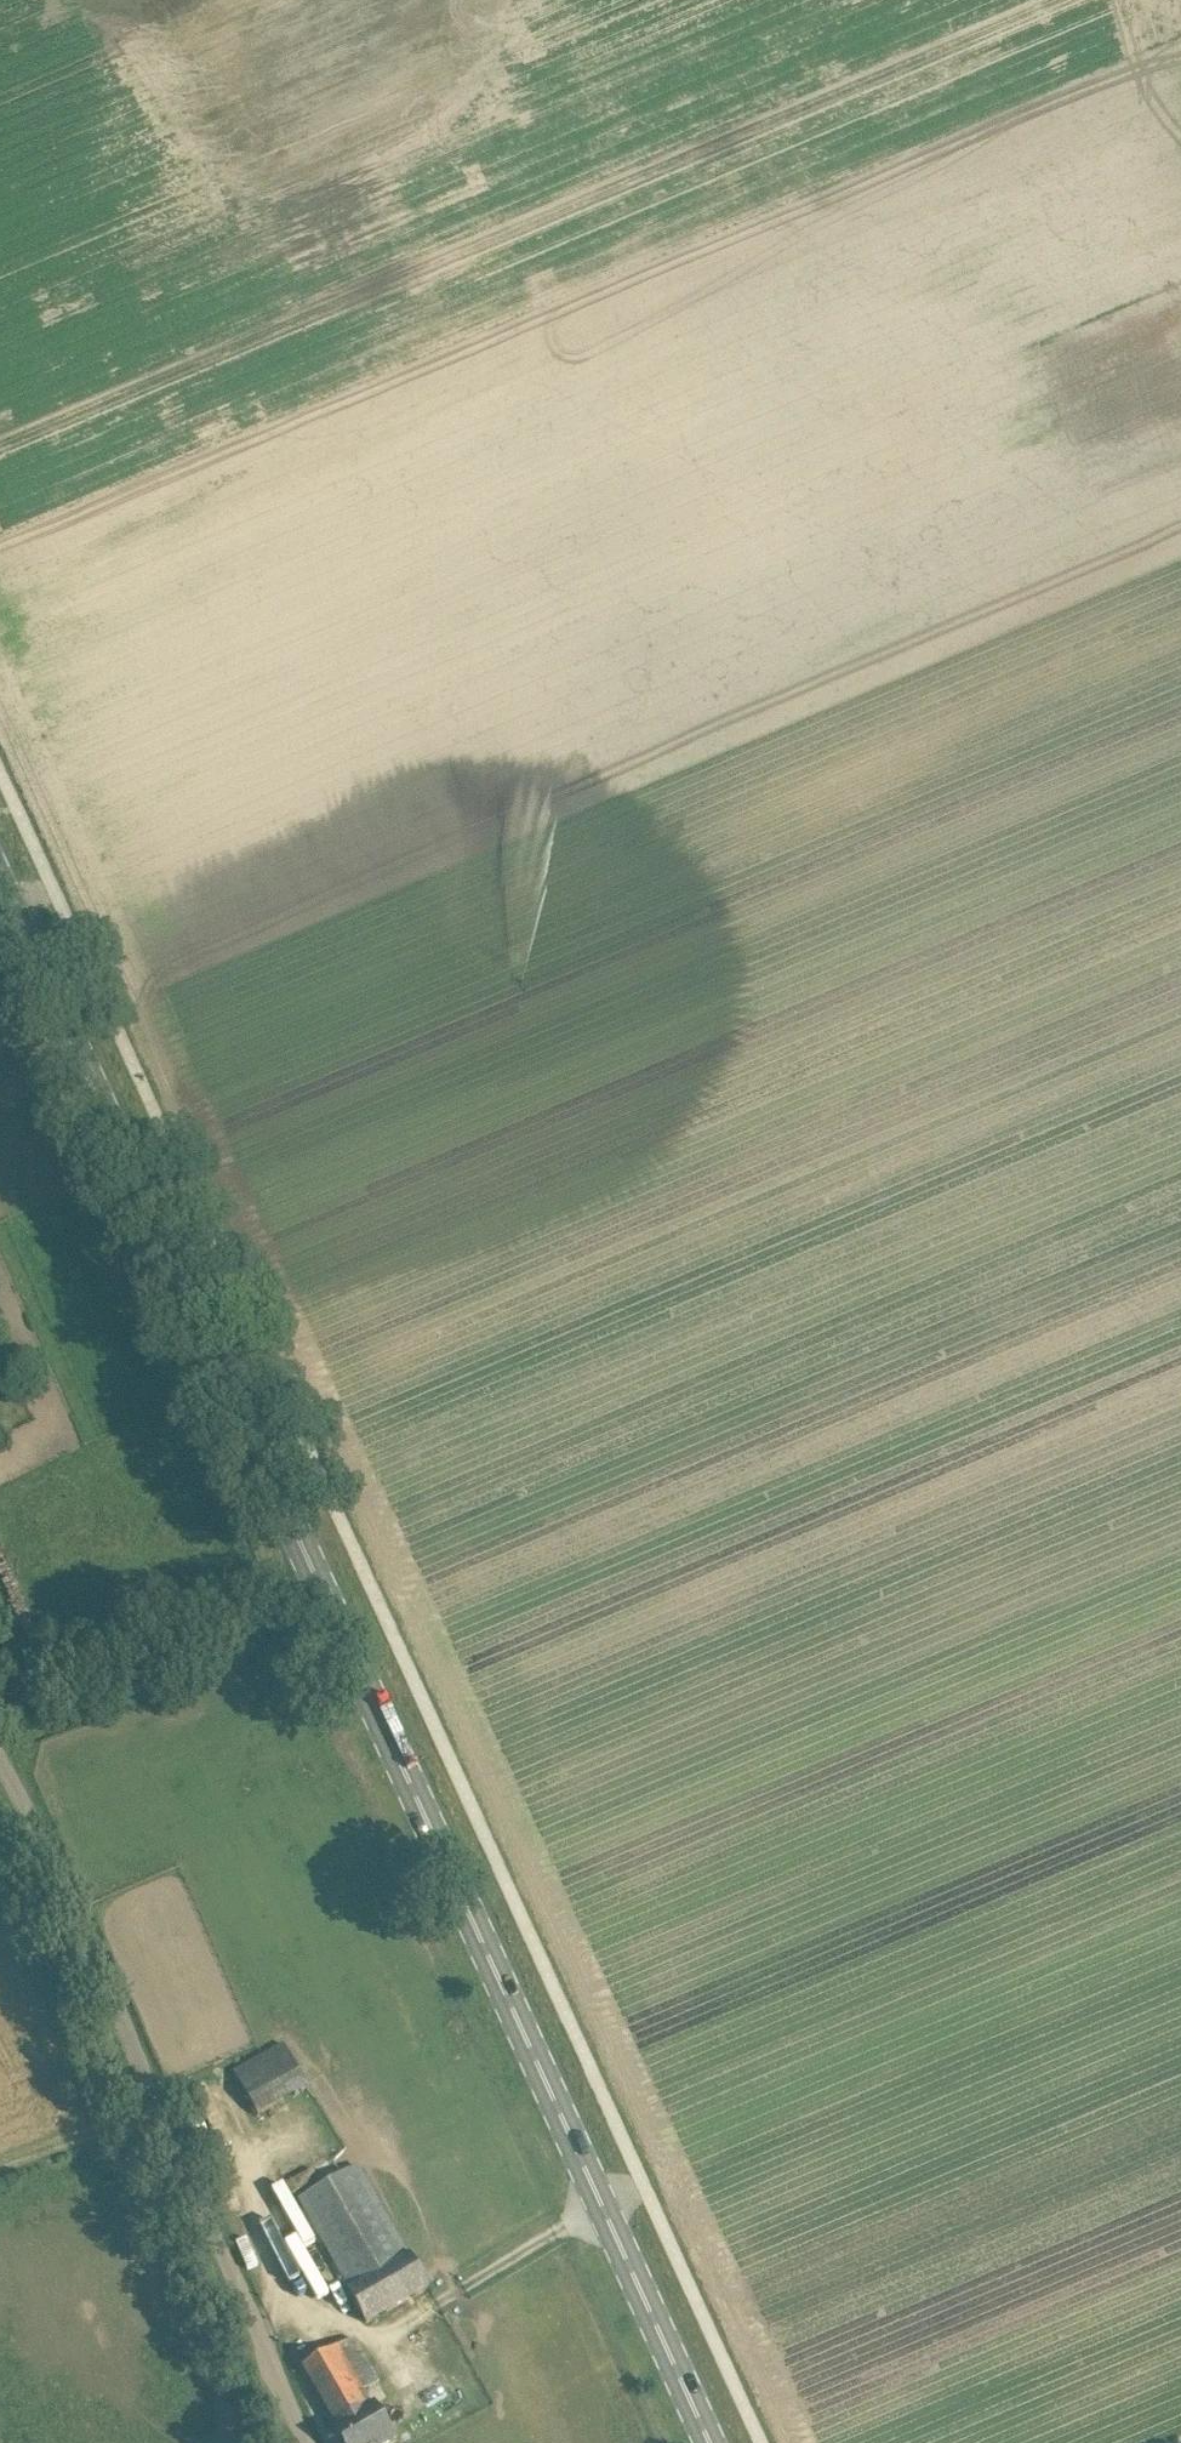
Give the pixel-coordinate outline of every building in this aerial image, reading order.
[(285,2040),(233,2067),(258,2115),(310,2087),(285,2040)] [(408,2255),(357,2167),(299,2200),(339,2270),(337,2272),(366,2323),(429,2287),(410,2253),(408,2255)] [(278,2211),(267,2216),(299,2275),(310,2269),(278,2211)] [(396,2440),(375,2403),(370,2406),(362,2392),(379,2382),(354,2338),(299,2369),(341,2442),(390,2442),(396,2440)]
